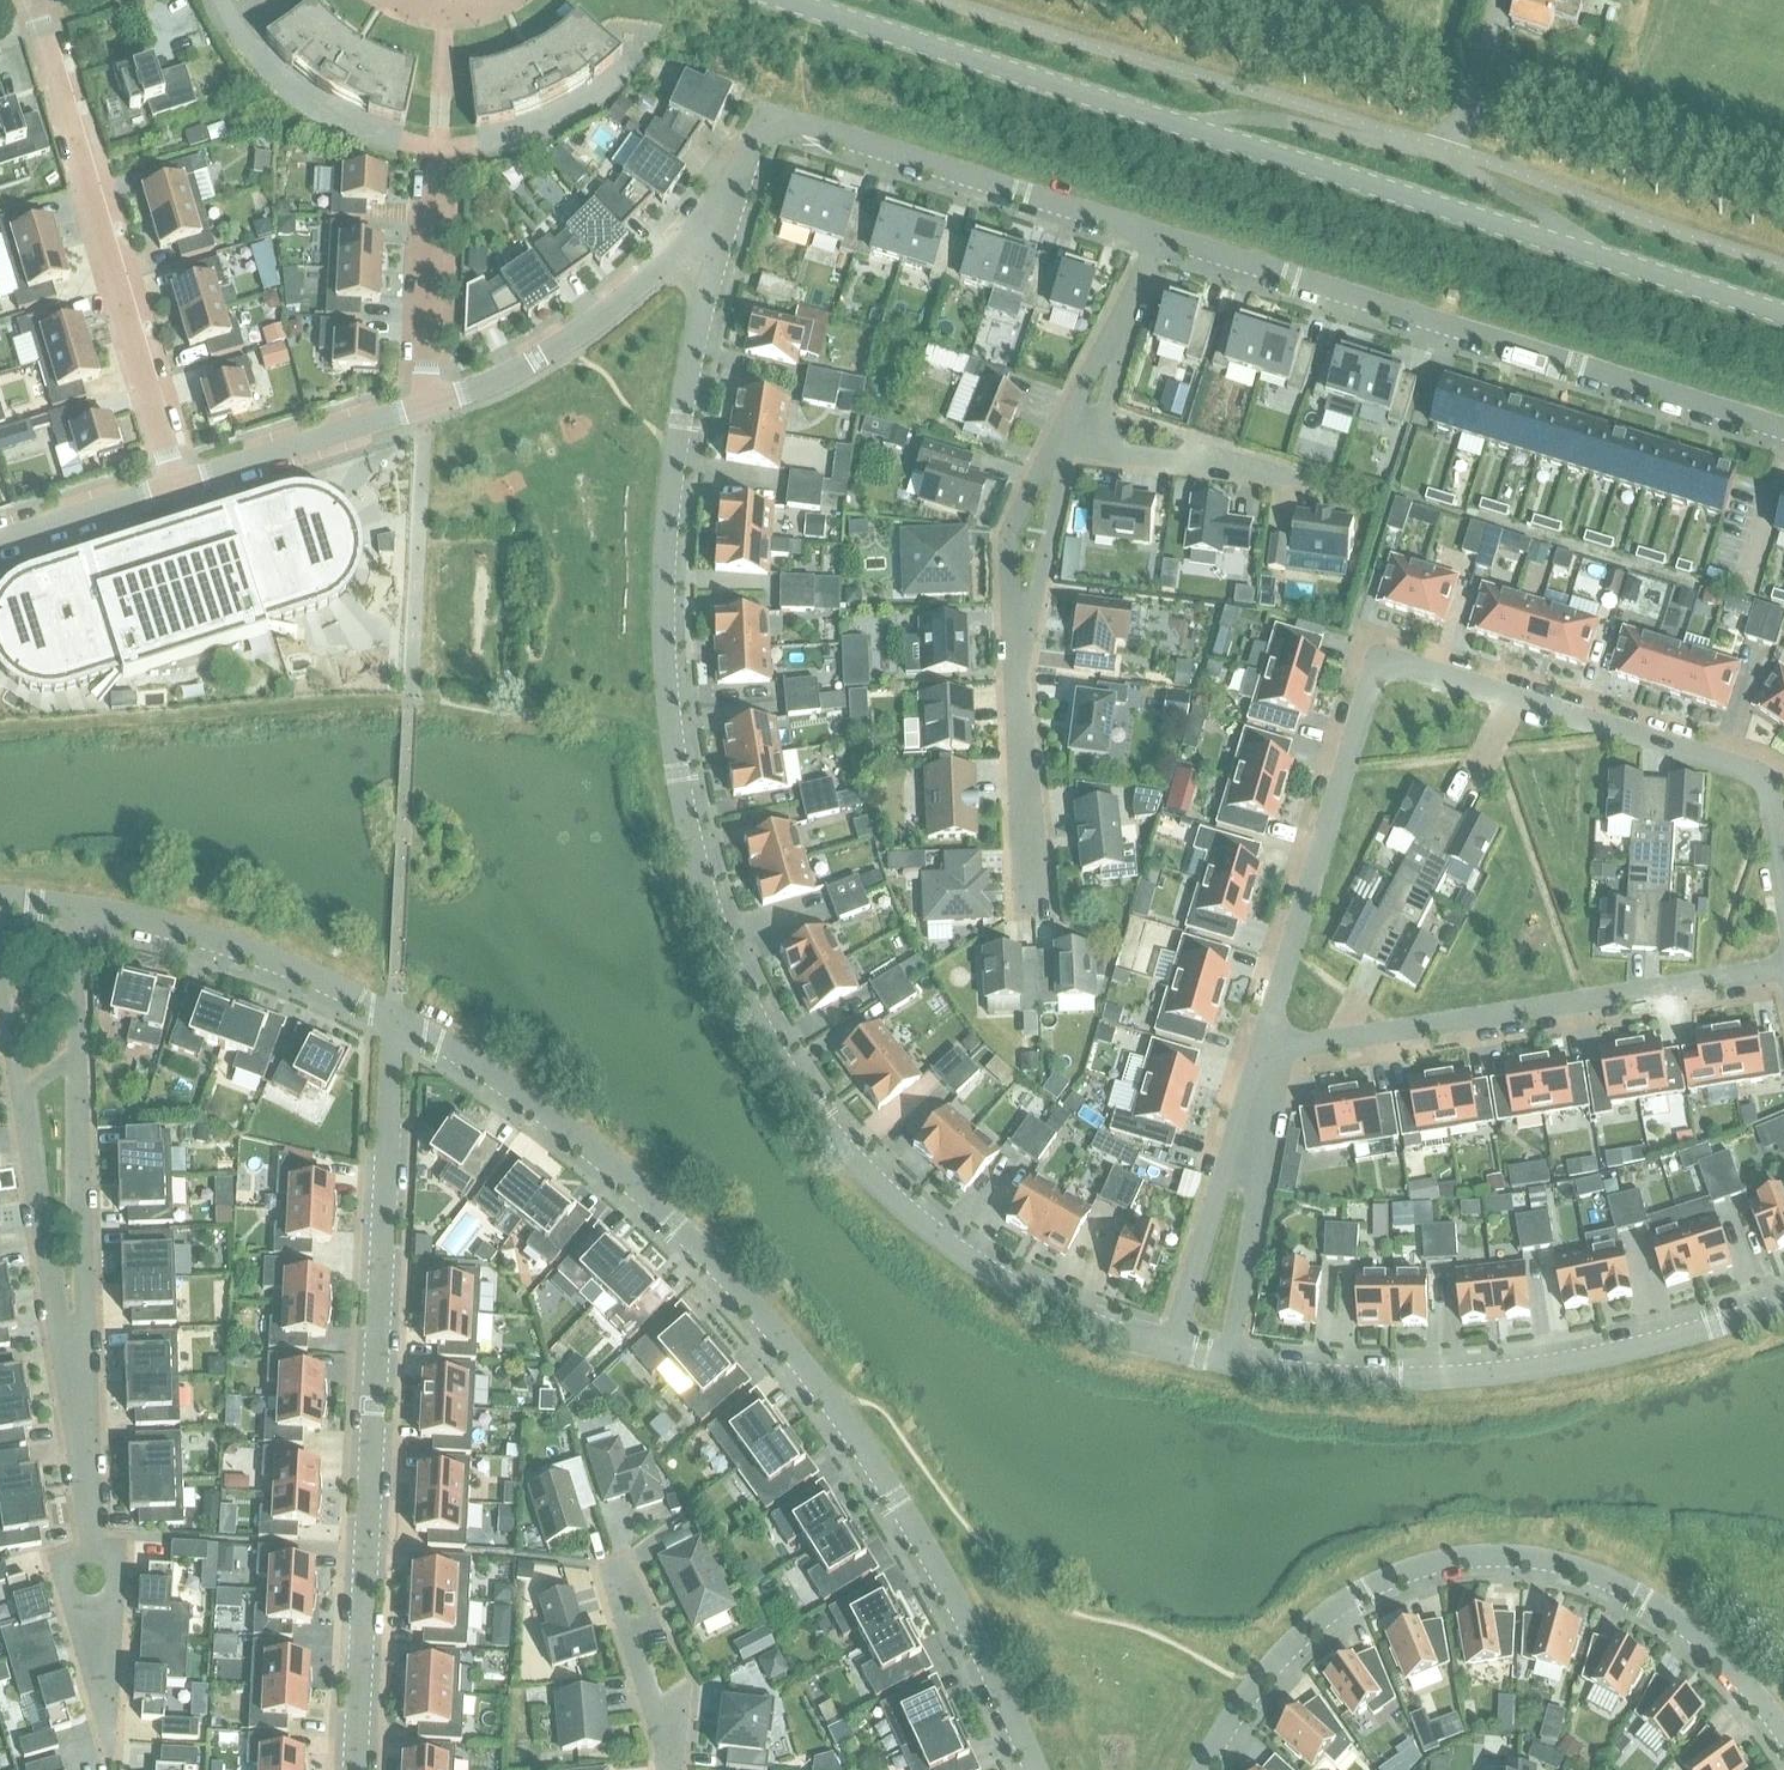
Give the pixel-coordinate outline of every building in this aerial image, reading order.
[(1549,34),(1555,16),(1564,19),(1577,23),(1583,5),(1570,1),(1570,0),(1519,0),(1512,23),(1549,34)] [(295,64),(310,76),(327,88),(344,98),(358,105),(374,112),(391,117),(406,120),(417,67),(415,67),(414,68),(400,64),(403,56),(382,49),(380,56),(363,48),(364,48),(355,42),(354,42),(341,32),(345,26),(329,11),(324,17),(314,6),(314,5),(313,4),(271,38),(283,52),(295,64)] [(471,69),(469,70),(475,123),(490,121),(507,117),(524,112),(538,107),(556,98),(573,89),(603,66),(617,52),(577,15),(576,17),(565,28),(561,22),(543,35),(548,41),(533,50),(523,55),(507,62),(504,54),(484,60),(486,67),(471,70),(471,69)] [(112,69),(119,92),(124,91),(130,110),(148,104),(152,120),(197,105),(185,69),(157,77),(153,64),(140,69),(138,62),(139,62),(139,60),(112,69)] [(703,85),(685,77),(662,125),(655,122),(644,137),(679,162),(709,118),(718,122),(732,91),(706,79),(703,85)] [(49,153),(37,116),(19,122),(15,109),(2,113),(0,108),(0,169),(49,153)] [(607,185),(594,198),(624,228),(661,191),(669,196),(682,174),(686,177),(687,175),(644,145),(630,135),(611,163),(624,173),(613,189),(607,185)] [(561,142),(547,156),(556,165),(570,152),(561,142)] [(254,174),(270,175),(271,155),(255,154),(254,174)] [(159,186),(142,191),(151,220),(201,206),(193,177),(207,172),(202,157),(188,161),(155,171),(159,186)] [(331,218),(365,219),(366,204),(384,205),(384,195),(388,195),(389,170),(364,164),(364,165),(364,166),(364,172),(333,170),(331,218)] [(811,236),(825,190),(794,181),(780,227),(811,236)] [(825,190),(811,236),(841,246),(839,251),(854,256),(868,210),(854,205),(856,200),(825,190)] [(201,206),(151,220),(160,250),(177,245),(181,260),(215,250),(201,206)] [(534,249),(559,284),(601,253),(608,260),(626,243),(628,244),(629,243),(593,206),(554,244),(549,238),(534,249)] [(870,255),(901,264),(915,218),(884,209),(882,214),(868,210),(854,256),(869,261),(870,255)] [(10,265),(60,250),(51,221),(35,226),(30,211),(0,220),(0,232),(10,265)] [(915,218),(901,264),(931,273),(929,279),(944,284),(958,238),(944,233),(946,228),(915,218)] [(330,223),(328,270),(380,273),(382,242),(364,241),(365,225),(330,223)] [(958,238),(944,284),(959,288),(960,283),(991,292),(1005,246),(974,237),(972,242),(958,238)] [(259,249),(263,263),(278,259),(273,241),(262,244),(263,248),(259,249)] [(1005,246),(991,292),(1021,301),(1019,307),(1034,312),(1048,266),(1034,261),(1036,256),(1005,246)] [(60,250),(10,265),(18,294),(14,296),(18,311),(56,300),(52,285),(69,280),(60,250)] [(469,270),(486,271),(487,251),(469,250),(469,270)] [(487,288),(483,281),(466,289),(464,337),(532,305),(537,313),(558,299),(559,301),(560,300),(531,257),(487,288)] [(172,290),(181,320),(222,308),(217,292),(226,289),(218,260),(184,270),(188,285),(172,290)] [(1048,266),(1034,312),(1048,316),(1050,311),(1081,320),(1095,274),(1064,264),(1062,270),(1048,266)] [(272,269),(257,274),(263,292),(278,288),(272,269)] [(380,273),(328,270),(325,316),(360,318),(361,302),(379,303),(380,273)] [(761,277),(756,294),(790,305),(795,287),(761,277)] [(300,295),(285,297),(286,308),(301,307),(300,295)] [(1187,359),(1202,364),(1216,318),(1202,313),(1204,308),(1172,298),(1158,344),(1189,354),(1187,359)] [(222,308),(181,320),(189,349),(206,344),(210,359),(244,349),(235,320),(226,323),(222,308)] [(31,336),(39,364),(89,349),(81,320),(64,325),(59,310),(17,322),(22,339),(31,336)] [(748,343),(745,353),(751,355),(796,366),(798,355),(805,357),(813,325),(776,316),(774,325),(753,320),(748,343)] [(1230,366),(1260,376),(1274,330),(1243,320),(1241,325),(1227,321),(1213,367),(1228,372),(1230,366)] [(334,353),(333,369),(353,371),(353,374),(378,375),(380,350),(376,350),(377,340),(359,339),(360,324),(320,322),(319,352),(334,353)] [(262,331),(267,346),(286,340),(281,325),(262,331)] [(1317,349),(1303,345),(1305,339),(1274,330),(1260,376),(1290,385),(1288,390),(1303,395),(1317,349)] [(260,350),(265,370),(289,363),(284,344),(260,350)] [(89,349),(39,364),(52,409),(86,399),(82,384),(98,379),(89,349)] [(1331,397),(1361,407),(1375,361),(1344,351),(1342,357),(1328,352),(1314,399),(1329,403),(1331,397)] [(256,389),(247,359),(213,369),(218,384),(201,389),(204,398),(201,399),(208,424),(232,417),(231,413),(251,408),(246,392),(256,389)] [(967,360),(962,375),(964,376),(975,381),(982,384),(964,428),(1002,443),(1008,428),(1009,428),(1016,412),(1015,412),(1020,398),(1003,390),(1008,377),(981,366),(967,360)] [(1418,380),(1404,376),(1406,370),(1375,361),(1361,407),(1391,416),(1389,422),(1404,426),(1418,380)] [(809,367),(805,387),(838,394),(841,377),(809,371),(810,368),(809,367)] [(1448,383),(1434,427),(1461,436),(1475,392),(1448,383)] [(0,386),(0,425),(12,421),(1,386),(0,386)] [(838,394),(805,387),(801,406),(802,406),(803,403),(834,410),(838,394)] [(1501,400),(1475,392),(1461,436),(1488,444),(1501,400)] [(733,418),(731,428),(737,429),(783,436),(789,403),(737,394),(733,418)] [(1192,421),(1197,401),(1172,395),(1167,415),(1192,421)] [(1501,400),(1488,444),(1513,452),(1527,408),(1501,400)] [(87,404),(48,416),(58,450),(55,451),(61,473),(80,467),(78,461),(98,456),(99,459),(123,452),(116,428),(113,428),(110,419),(93,424),(87,404)] [(1540,460),(1553,416),(1527,408),(1513,452),(1540,460)] [(1580,424),(1553,416),(1540,460),(1566,468),(1580,424)] [(1580,424),(1566,468),(1592,476),(1606,432),(1580,424)] [(0,456),(24,449),(17,427),(0,432),(0,454),(0,456)] [(730,438),(726,461),(778,470),(783,436),(737,429),(731,428),(730,438)] [(1592,476),(1618,485),(1631,440),(1606,432),(1592,476)] [(1631,440),(1618,485),(1644,493),(1658,448),(1631,440)] [(925,444),(916,474),(927,478),(919,502),(973,518),(985,480),(966,474),(963,470),(961,469),(964,458),(971,460),(971,459),(925,444)] [(852,472),(854,448),(843,446),(840,471),(852,472)] [(1658,448),(1644,493),(1670,501),(1684,457),(1658,448)] [(1684,457),(1670,501),(1696,509),(1710,465),(1684,457)] [(1710,465),(1696,509),(1723,517),(1729,500),(1737,473),(1710,465)] [(790,471),(788,490),(821,495),(823,478),(791,474),(792,471),(790,471)] [(821,495),(788,490),(785,510),(787,510),(787,507),(819,511),(821,495)] [(1096,522),(1095,533),(1118,536),(1118,541),(1151,545),(1157,500),(1133,497),(1134,494),(1121,492),(1120,495),(1100,493),(1098,507),(1091,506),(1089,521),(1096,522)] [(1429,492),(1426,501),(1440,505),(1443,496),(1438,495),(1429,492)] [(1443,496),(1440,505),(1454,509),(1457,500),(1443,496)] [(4,671),(10,678),(19,684),(28,689),(38,692),(44,692),(50,693),(54,692),(62,691),(127,670),(142,673),(156,673),(163,673),(172,672),(187,669),(197,666),(207,663),(215,659),(224,654),(233,648),(240,643),(245,638),(253,630),(320,609),(326,606),(333,602),(339,597),(345,591),(349,584),(353,575),(355,567),(357,558),(356,549),(355,541),(353,535),(350,529),(346,522),(340,514),(334,510),(328,505),(322,502),(314,500),(307,498),(300,498),(293,498),(288,499),(282,500),(235,515),(233,509),(76,559),(78,565),(29,581),(22,584),(14,589),(8,594),(3,600),(0,604),(0,666),(4,671)] [(1194,500),(1187,551),(1223,556),(1224,549),(1249,552),(1253,524),(1234,521),(1233,525),(1227,524),(1229,505),(1194,500)] [(1387,530),(1403,535),(1413,506),(1397,501),(1387,530)] [(1497,506),(1491,504),(1483,502),(1480,511),(1494,515),(1497,506)] [(718,528),(717,538),(723,538),(770,542),(772,508),(720,504),(718,528)] [(1494,515),(1507,519),(1510,510),(1497,506),(1494,515)] [(1294,541),(1290,541),(1290,540),(1273,538),(1269,569),(1286,571),(1288,553),(1292,554),(1349,562),(1350,554),(1353,552),(1354,544),(1352,541),(1355,521),(1331,518),(1332,516),(1321,515),(1321,517),(1298,514),(1294,541)] [(1535,518),(1532,527),(1546,531),(1549,522),(1542,520),(1535,518)] [(1549,522),(1546,531),(1560,536),(1563,526),(1549,522)] [(1463,554),(1479,559),(1488,529),(1472,524),(1463,554)] [(1476,568),(1492,573),(1504,534),(1488,529),(1479,559),(1476,568)] [(901,533),(902,579),(920,578),(921,597),(968,595),(967,567),(962,568),(961,554),(966,554),(965,530),(901,533)] [(1601,538),(1594,536),(1587,534),(1584,543),(1598,547),(1601,538)] [(394,556),(395,535),(377,539),(379,556),(394,556)] [(717,548),(715,572),(767,576),(769,556),(788,558),(789,543),(770,542),(723,538),(717,538),(717,548)] [(1598,547),(1612,552),(1615,543),(1601,538),(1598,547)] [(1540,563),(1555,566),(1558,547),(1543,544),(1540,563)] [(1640,550),(1637,560),(1650,564),(1653,555),(1647,553),(1640,550)] [(1650,564),(1664,568),(1667,559),(1653,555),(1650,564)] [(1379,604),(1412,615),(1426,569),(1393,559),(1379,604)] [(1679,563),(1676,572),(1690,576),(1693,567),(1679,563)] [(1459,579),(1426,569),(1412,615),(1445,625),(1459,579)] [(780,575),(780,595),(814,596),(814,579),(781,579),(782,575),(780,575)] [(1647,603),(1652,580),(1637,576),(1631,599),(1647,603)] [(1250,603),(1264,602),(1263,585),(1249,586),(1250,603)] [(1470,633),(1503,643),(1517,597),(1484,587),(1470,633)] [(1782,594),(1775,592),(1772,601),(1783,605),(1783,595),(1782,594)] [(814,596),(780,595),(779,615),(781,615),(781,612),(813,612),(814,596)] [(1503,643),(1528,651),(1542,605),(1517,597),(1503,643)] [(1580,597),(1577,610),(1604,617),(1607,604),(1580,597)] [(1073,671),(1113,677),(1116,660),(1110,659),(1113,640),(1126,642),(1131,608),(1076,601),(1072,635),(1075,635),(1072,655),(1075,655),(1073,671)] [(1761,643),(1772,609),(1756,604),(1745,638),(1761,643)] [(1528,651),(1552,658),(1567,612),(1542,605),(1528,651)] [(1223,607),(1216,633),(1231,638),(1239,611),(1223,607)] [(1772,609),(1761,643),(1777,648),(1783,626),(1783,613),(1772,609)] [(1567,612),(1552,658),(1585,668),(1599,623),(1567,612)] [(767,615),(714,617),(715,641),(716,651),(721,651),(768,649),(767,615)] [(920,621),(922,674),(966,672),(965,651),(964,652),(964,638),(965,638),(964,619),(920,621)] [(1275,628),(1261,674),(1312,690),(1321,660),(1316,659),(1321,641),(1275,628)] [(1611,676),(1643,686),(1658,641),(1625,631),(1611,676)] [(849,635),(849,683),(875,683),(875,635),(849,635)] [(1643,686),(1668,694),(1682,648),(1658,641),(1643,686)] [(1668,694),(1693,702),(1707,656),(1682,648),(1668,694)] [(721,651),(716,651),(716,661),(717,685),(770,682),(768,649),(721,651)] [(1740,666),(1707,656),(1693,702),(1726,712),(1740,666)] [(1191,663),(1177,661),(1173,684),(1188,686),(1191,663)] [(1783,728),(1783,726),(1783,671),(1781,669),(1754,709),(1783,728)] [(1312,690),(1261,674),(1247,721),(1293,735),(1299,717),(1304,719),(1312,690)] [(174,675),(150,677),(155,692),(177,684),(174,675)] [(783,681),(785,701),(818,697),(817,680),(784,684),(784,681),(783,681)] [(1069,755),(1105,759),(1112,705),(1125,706),(1127,691),(1098,687),(1096,701),(1077,698),(1069,755)] [(849,689),(826,695),(830,711),(854,705),(849,689)] [(872,720),(873,691),(859,690),(858,720),(872,720)] [(918,696),(919,723),(924,723),(925,752),(969,751),(967,714),(973,714),(972,694),(918,696)] [(1167,717),(1184,720),(1187,697),(1171,694),(1167,717)] [(818,697),(785,701),(787,720),(788,720),(788,717),(820,713),(818,697)] [(774,721),(722,730),(726,753),(728,764),(734,763),(780,755),(774,721)] [(1244,731),(1230,778),(1281,793),(1290,764),(1285,763),(1290,745),(1244,731)] [(734,763),(728,764),(730,774),(733,797),(785,788),(780,755),(734,763)] [(974,798),(973,770),(925,772),(928,839),(975,837),(975,813),(977,812),(977,798),(974,798)] [(1657,782),(1642,781),(1642,778),(1613,776),(1610,822),(1633,824),(1630,866),(1652,867),(1657,782)] [(1281,793),(1230,778),(1216,825),(1262,839),(1268,821),(1273,823),(1281,793)] [(1673,869),(1676,827),(1699,828),(1702,782),(1673,780),(1673,783),(1657,782),(1652,867),(1673,869)] [(798,785),(802,805),(835,797),(831,781),(800,788),(799,785),(798,785)] [(1416,890),(1443,838),(1455,815),(1441,807),(1443,804),(1417,791),(1395,832),(1416,843),(1397,880),(1416,890)] [(1134,792),(1132,805),(1134,821),(1154,818),(1161,795),(1134,792)] [(835,797),(802,805),(806,824),(808,823),(807,820),(839,813),(835,797)] [(1115,801),(1074,806),(1078,836),(1077,836),(1078,848),(1079,848),(1082,873),(1122,868),(1115,801)] [(1435,900),(1454,863),(1475,874),(1496,832),(1470,819),(1469,822),(1455,815),(1443,838),(1416,890),(1435,900)] [(794,827),(744,841),(750,864),(753,874),(759,872),(803,859),(794,827)] [(1207,855),(1199,882),(1251,897),(1259,868),(1254,867),(1259,849),(1200,831),(1194,851),(1207,855)] [(895,870),(930,869),(930,853),(895,854),(895,870)] [(922,878),(924,924),(989,921),(988,902),(985,902),(985,894),(988,894),(987,875),(980,875),(979,856),(945,857),(945,877),(922,878)] [(759,872),(753,874),(756,884),(763,906),(813,892),(803,859),(759,872)] [(1630,866),(1628,907),(1604,906),(1602,952),(1631,954),(1631,951),(1646,952),(1652,867),(1630,866)] [(1646,952),(1662,953),(1662,956),(1691,958),(1694,912),(1670,910),(1673,869),(1652,867),(1646,952)] [(824,888),(832,906),(863,894),(857,878),(827,890),(826,887),(824,888)] [(1377,965),(1389,941),(1416,890),(1397,880),(1378,917),(1357,906),(1336,948),(1362,961),(1363,958),(1377,965)] [(1251,897),(1199,882),(1185,929),(1231,943),(1237,925),(1242,926),(1251,897)] [(1377,965),(1391,972),(1389,975),(1415,989),(1437,947),(1416,937),(1435,900),(1416,890),(1389,941),(1377,965)] [(863,894),(832,906),(839,924),(840,924),(839,921),(869,909),(863,894)] [(1132,916),(1147,921),(1152,905),(1137,901),(1132,916)] [(960,941),(960,926),(934,926),(934,942),(960,941)] [(827,930),(780,953),(790,974),(795,983),(800,981),(842,960),(827,930)] [(1182,939),(1169,986),(1220,1001),(1228,972),(1223,970),(1229,953),(1182,939)] [(1093,947),(1060,949),(1054,949),(1054,953),(1036,954),(1037,979),(1038,1008),(1057,1007),(1057,1001),(1094,999),(1094,980),(1103,979),(1103,962),(1093,963),(1093,947)] [(1019,951),(983,952),(985,1001),(986,1001),(1019,1000),(1019,1013),(1020,1018),(1038,1017),(1038,1008),(1037,979),(1036,962),(1027,962),(1019,962),(1019,956),(1019,951)] [(800,981),(795,983),(799,992),(810,1014),(857,991),(842,960),(800,981)] [(127,1044),(158,1051),(171,990),(172,990),(173,987),(144,981),(145,976),(146,977),(146,975),(119,969),(113,996),(115,996),(116,995),(118,995),(113,1018),(117,1019),(132,1022),(127,1044)] [(868,984),(878,1001),(907,983),(899,969),(871,986),(869,983),(868,984)] [(907,983),(878,1001),(889,1018),(890,1017),(888,1014),(916,997),(907,983)] [(1220,1001),(1169,986),(1155,1033),(1201,1046),(1206,1029),(1211,1030),(1220,1001)] [(204,1043),(221,1049),(238,1003),(217,995),(216,997),(218,998),(216,1002),(188,992),(187,995),(168,1048),(198,1059),(204,1043)] [(238,1003),(221,1049),(238,1055),(232,1071),(263,1082),(282,1029),(283,1026),(255,1016),(257,1011),(258,1012),(258,1010),(238,1003)] [(878,1025),(837,1057),(851,1076),(857,1084),(862,1080),(899,1052),(878,1025)] [(1736,1085),(1781,1078),(1774,1037),(1759,1039),(1757,1028),(1727,1033),(1736,1085)] [(271,1085),(300,1100),(308,1085),(321,1091),(320,1092),(324,1094),(335,1073),(337,1074),(337,1075),(338,1076),(351,1052),(326,1039),(325,1041),(327,1041),(324,1046),(298,1032),(296,1035),(297,1035),(271,1085)] [(1727,1033),(1697,1037),(1699,1049),(1684,1051),(1690,1092),(1736,1085),(1727,1033)] [(1152,1043),(1138,1090),(1189,1105),(1197,1076),(1192,1074),(1198,1056),(1152,1043)] [(1640,1101),(1685,1093),(1678,1052),(1663,1055),(1661,1043),(1632,1048),(1640,1101)] [(1640,1101),(1632,1048),(1601,1053),(1604,1064),(1588,1067),(1596,1117),(1613,1115),(1612,1105),(1640,1101)] [(929,1071),(943,1085),(968,1062),(956,1050),(933,1072),(930,1070),(929,1071)] [(862,1080),(857,1084),(863,1092),(878,1111),(920,1079),(899,1052),(862,1080)] [(1545,1116),(1590,1109),(1583,1068),(1568,1070),(1566,1058),(1536,1063),(1545,1116)] [(968,1062),(943,1085),(956,1099),(957,1098),(955,1096),(979,1074),(968,1062)] [(1545,1116),(1536,1063),(1506,1068),(1508,1080),(1493,1082),(1499,1123),(1545,1116)] [(1487,1083),(1472,1085),(1471,1074),(1441,1078),(1449,1131),(1494,1124),(1487,1083)] [(1441,1078),(1411,1083),(1412,1095),(1397,1097),(1405,1151),(1423,1148),(1421,1135),(1449,1131),(1441,1078)] [(1375,1089),(1345,1093),(1354,1146),(1399,1139),(1392,1098),(1377,1100),(1375,1089)] [(1189,1105),(1138,1090),(1130,1116),(1116,1112),(1110,1132),(1170,1150),(1175,1132),(1180,1134),(1189,1105)] [(1354,1146),(1345,1093),(1315,1098),(1317,1110),(1302,1112),(1308,1153),(1354,1146)] [(1063,1105),(1075,1115),(1084,1104),(1073,1094),(1063,1105)] [(947,1109),(913,1148),(931,1164),(938,1171),(942,1166),(973,1131),(947,1109)] [(445,1138),(432,1157),(436,1160),(436,1159),(448,1167),(439,1181),(465,1199),(497,1152),(497,1153),(499,1150),(474,1134),(476,1130),(477,1130),(479,1129),(456,1113),(440,1136),(442,1138),(442,1137),(445,1138)] [(1006,1144),(1023,1155),(1042,1127),(1029,1118),(1010,1144),(1007,1142),(1006,1144)] [(1042,1127),(1023,1155),(1039,1167),(1039,1165),(1037,1164),(1056,1137),(1042,1127)] [(942,1166),(938,1171),(946,1177),(964,1193),(998,1154),(973,1131),(942,1166)] [(115,1180),(115,1181),(171,1179),(170,1133),(125,1135),(125,1150),(117,1150),(118,1180),(115,1180)] [(1615,1151),(1616,1166),(1635,1164),(1634,1149),(1615,1151)] [(1730,1154),(1714,1159),(1729,1200),(1748,1194),(1747,1192),(1744,1193),(1730,1154)] [(1603,1155),(1577,1161),(1581,1177),(1607,1170),(1603,1155)] [(289,1197),(288,1212),(336,1214),(336,1211),(335,1196),(332,1196),(333,1185),(316,1184),(316,1164),(278,1156),(276,1197),(289,1197)] [(508,1160),(472,1204),(497,1224),(494,1228),(508,1239),(522,1222),(553,1184),(536,1170),(534,1172),(535,1173),(532,1176),(509,1158),(507,1160),(508,1160)] [(1729,1200),(1714,1159),(1699,1165),(1713,1204),(1710,1205),(1710,1207),(1729,1200)] [(1183,1195),(1202,1200),(1209,1174),(1190,1169),(1183,1195)] [(1096,1200),(1113,1208),(1128,1177),(1113,1170),(1099,1200),(1096,1198),(1096,1200)] [(1128,1177),(1113,1208),(1131,1216),(1132,1215),(1129,1213),(1143,1184),(1128,1177)] [(1032,1178),(1005,1223),(1026,1235),(1035,1240),(1038,1235),(1060,1197),(1061,1195),(1060,1194),(1032,1178)] [(171,1179),(115,1181),(115,1182),(118,1182),(119,1211),(128,1211),(128,1226),(173,1224),(171,1179)] [(1419,1201),(1445,1201),(1445,1179),(1419,1179),(1419,1201)] [(553,1184),(522,1222),(536,1234),(525,1247),(550,1267),(588,1221),(565,1202),(568,1199),(569,1200),(570,1198),(553,1184)] [(1641,1192),(1624,1196),(1633,1229),(1652,1224),(1652,1223),(1649,1224),(1641,1192)] [(1749,1205),(1766,1249),(1769,1254),(1779,1250),(1783,1248),(1783,1198),(1782,1193),(1749,1205)] [(1038,1235),(1035,1240),(1044,1245),(1060,1254),(1064,1257),(1090,1212),(1061,1195),(1060,1197),(1038,1235)] [(1519,1196),(1499,1198),(1500,1211),(1521,1209),(1519,1196)] [(1633,1229),(1624,1196),(1608,1201),(1617,1232),(1614,1233),(1614,1234),(1618,1233),(1633,1229)] [(1397,1236),(1396,1206),(1381,1206),(1382,1237),(1397,1236)] [(473,1211),(443,1241),(462,1260),(492,1229),(473,1211)] [(336,1214),(288,1212),(288,1227),(275,1226),(273,1256),(311,1258),(312,1243),(330,1244),(330,1232),(333,1232),(336,1218),(336,1214)] [(1549,1214),(1533,1216),(1538,1250),(1558,1247),(1558,1245),(1554,1246),(1549,1214)] [(1538,1250),(1533,1216),(1516,1219),(1522,1251),(1519,1251),(1519,1253),(1538,1250)] [(1716,1217),(1683,1228),(1698,1272),(1699,1278),(1709,1275),(1732,1267),(1716,1217)] [(1322,1260),(1341,1261),(1343,1227),(1327,1226),(1325,1258),(1322,1258),(1322,1260)] [(1343,1227),(1341,1261),(1361,1262),(1361,1260),(1358,1260),(1360,1228),(1343,1227)] [(1456,1227),(1440,1228),(1442,1261),(1462,1260),(1461,1259),(1458,1259),(1456,1227)] [(1111,1272),(1109,1277),(1119,1281),(1142,1289),(1149,1269),(1156,1271),(1162,1252),(1155,1250),(1159,1239),(1126,1228),(1111,1272)] [(1442,1261),(1440,1228),(1423,1229),(1425,1261),(1422,1261),(1422,1263),(1442,1261)] [(1683,1228),(1651,1238),(1667,1288),(1690,1281),(1699,1278),(1698,1272),(1683,1228)] [(580,1295),(592,1283),(605,1295),(638,1259),(623,1244),(621,1246),(622,1247),(619,1250),(597,1229),(557,1273),(580,1295)] [(1614,1234),(1586,1240),(1588,1253),(1598,1298),(1599,1304),(1609,1302),(1632,1297),(1622,1246),(1621,1246),(1618,1233),(1614,1234)] [(119,1280),(119,1281),(175,1279),(173,1234),(128,1235),(129,1250),(120,1251),(121,1280),(119,1280)] [(484,1244),(474,1257),(480,1261),(491,1261),(497,1254),(484,1244)] [(1588,1253),(1555,1260),(1566,1311),(1589,1306),(1599,1304),(1598,1298),(1588,1253)] [(638,1259),(605,1295),(617,1307),(606,1320),(629,1342),(668,1301),(670,1299),(649,1279),(652,1275),(653,1276),(654,1275),(638,1259)] [(284,1291),(283,1306),(331,1309),(331,1305),(330,1291),(327,1291),(328,1279),(311,1278),(311,1263),(264,1261),(263,1290),(284,1291)] [(1525,1266),(1491,1269),(1496,1316),(1497,1321),(1507,1320),(1531,1318),(1525,1266)] [(1279,1279),(1276,1299),(1283,1300),(1281,1321),(1305,1324),(1316,1325),(1316,1319),(1322,1273),(1288,1269),(1286,1280),(1279,1279)] [(1491,1269),(1458,1273),(1463,1325),(1487,1322),(1497,1321),(1496,1316),(1491,1269)] [(14,1300),(14,1299),(10,1300),(9,1292),(10,1292),(6,1270),(0,1271),(0,1302),(14,1300)] [(422,1310),(422,1313),(477,1316),(479,1272),(441,1270),(441,1284),(428,1283),(427,1295),(423,1295),(422,1310)] [(1393,1275),(1359,1275),(1360,1328),(1383,1328),(1394,1327),(1394,1322),(1393,1275)] [(1415,1275),(1393,1275),(1394,1322),(1394,1327),(1404,1327),(1428,1327),(1427,1275),(1415,1275)] [(175,1279),(119,1281),(119,1282),(121,1282),(122,1311),(131,1311),(132,1326),(176,1325),(175,1279)] [(488,1285),(489,1311),(501,1310),(500,1284),(488,1285)] [(0,1302),(0,1348),(10,1347),(7,1332),(16,1330),(13,1309),(12,1309),(10,1302),(14,1301),(14,1300),(0,1302)] [(331,1309),(283,1306),(283,1321),(270,1320),(268,1350),(307,1352),(308,1337),(317,1338),(325,1338),(325,1326),(329,1326),(331,1312),(331,1309)] [(669,1361),(680,1375),(718,1342),(703,1326),(701,1327),(702,1328),(699,1331),(679,1309),(677,1311),(630,1352),(652,1376),(669,1361)] [(477,1316),(422,1313),(421,1317),(422,1316),(421,1332),(425,1332),(425,1344),(438,1344),(437,1358),(475,1360),(477,1316)] [(502,1317),(486,1316),(484,1347),(500,1348),(502,1317)] [(122,1381),(122,1382),(178,1380),(177,1334),(132,1336),(133,1351),(124,1351),(125,1381),(122,1381)] [(718,1342),(680,1375),(692,1388),(680,1399),(701,1424),(746,1385),(726,1362),(730,1359),(730,1360),(732,1359),(718,1342)] [(279,1386),(279,1400),(326,1403),(326,1399),(325,1385),(322,1385),(323,1373),(306,1372),(306,1357),(268,1355),(266,1385),(279,1386)] [(30,1399),(29,1398),(26,1399),(25,1391),(22,1370),(13,1371),(11,1356),(0,1358),(0,1404),(30,1399)] [(417,1404),(417,1408),(473,1411),(475,1366),(437,1363),(436,1378),(423,1377),(423,1389),(418,1389),(418,1404),(417,1404)] [(612,1376),(600,1384),(612,1400),(623,1392),(612,1376)] [(178,1380),(122,1382),(122,1383),(125,1383),(126,1412),(135,1412),(135,1427),(180,1425),(178,1380)] [(706,1430),(736,1471),(789,1432),(776,1414),(774,1415),(775,1416),(772,1419),(754,1395),(752,1397),(706,1430)] [(0,1404),(0,1450),(25,1446),(23,1431),(32,1430),(28,1409),(27,1409),(26,1401),(30,1400),(30,1399),(0,1404)] [(326,1403),(279,1400),(278,1415),(265,1414),(264,1444),(302,1446),(303,1431),(320,1432),(321,1420),(324,1421),(326,1406),(326,1403)] [(473,1411),(417,1408),(417,1410),(417,1425),(421,1425),(420,1438),(433,1438),(432,1452),(470,1454),(473,1411)] [(667,1442),(680,1432),(668,1416),(654,1426),(667,1442)] [(789,1432),(736,1471),(765,1511),(811,1478),(814,1476),(796,1452),(800,1450),(801,1451),(802,1450),(789,1432)] [(126,1481),(126,1482),(182,1480),(180,1435),(136,1436),(136,1452),(127,1452),(128,1481),(126,1481)] [(631,1494),(636,1510),(662,1502),(657,1486),(659,1486),(649,1455),(625,1463),(618,1441),(587,1450),(604,1503),(631,1494)] [(274,1480),(274,1495),(321,1497),(322,1494),(321,1479),(318,1479),(318,1467),(301,1466),(302,1451),(263,1449),(262,1479),(274,1480)] [(45,1499),(45,1498),(41,1498),(40,1491),(41,1490),(38,1469),(29,1470),(27,1456),(0,1460),(0,1506),(45,1499)] [(503,1478),(506,1459),(484,1456),(481,1474),(503,1478)] [(413,1498),(412,1502),(468,1505),(470,1459),(432,1457),(431,1471),(419,1471),(418,1483),(414,1483),(413,1498)] [(529,1489),(546,1544),(584,1531),(578,1512),(580,1508),(579,1505),(590,1501),(593,1508),(594,1508),(579,1461),(550,1471),(553,1482),(529,1489)] [(182,1480),(126,1482),(126,1483),(129,1483),(130,1513),(138,1512),(139,1527),(183,1526),(182,1480)] [(527,1505),(526,1482),(509,1482),(510,1505),(527,1505)] [(802,1536),(811,1552),(853,1525),(841,1507),(839,1508),(840,1509),(836,1511),(820,1486),(817,1488),(818,1488),(770,1518),(787,1545),(802,1536)] [(321,1497),(274,1495),(273,1509),(260,1509),(258,1538),(297,1540),(298,1526),(315,1526),(316,1514),(319,1515),(321,1500),(321,1497)] [(0,1506),(0,1552),(41,1546),(39,1531),(47,1529),(44,1508),(43,1508),(42,1500),(45,1500),(45,1499),(0,1506)] [(468,1505),(412,1502),(412,1504),(413,1504),(412,1519),(416,1519),(416,1531),(428,1532),(428,1546),(466,1548),(468,1505)] [(229,1531),(250,1532),(251,1516),(230,1515),(229,1531)] [(853,1525),(811,1552),(821,1567),(806,1576),(823,1603),(871,1573),(874,1572),(858,1546),(862,1544),(863,1545),(864,1544),(853,1525)] [(660,1559),(693,1628),(733,1608),(700,1540),(660,1559)] [(171,1561),(207,1563),(208,1546),(172,1544),(171,1561)] [(269,1578),(268,1593),(316,1596),(316,1592),(315,1578),(312,1578),(313,1566),(296,1565),(296,1550),(258,1548),(256,1578),(269,1578)] [(407,1597),(407,1600),(469,1604),(471,1559),(427,1556),(426,1571),(413,1570),(413,1582),(409,1582),(408,1597),(407,1597)] [(10,1664),(55,1651),(47,1623),(50,1621),(48,1612),(42,1593),(33,1596),(27,1577),(9,1582),(4,1565),(0,1567),(0,1585),(7,1583),(18,1622),(0,1628),(0,1630),(10,1664)] [(142,1614),(141,1643),(188,1646),(190,1608),(170,1607),(172,1568),(149,1567),(148,1585),(139,1584),(138,1604),(139,1604),(138,1614),(142,1614)] [(858,1631),(867,1647),(910,1623),(899,1604),(897,1605),(898,1606),(894,1608),(880,1582),(877,1583),(877,1584),(828,1611),(843,1639),(858,1631)] [(540,1600),(549,1630),(541,1632),(552,1668),(596,1654),(590,1632),(583,1635),(570,1591),(540,1600)] [(316,1596),(268,1593),(268,1608),(255,1607),(253,1637),(292,1639),(292,1624),(310,1625),(310,1613),(313,1613),(316,1599),(316,1596)] [(469,1604),(407,1600),(407,1603),(407,1618),(411,1619),(410,1631),(423,1631),(422,1646),(466,1648),(469,1604)] [(514,1627),(515,1607),(503,1606),(502,1626),(514,1627)] [(1466,1652),(1469,1667),(1513,1660),(1515,1617),(1498,1616),(1492,1617),(1492,1613),(1460,1618),(1463,1634),(1459,1634),(1462,1652),(1466,1652)] [(1524,1660),(1567,1672),(1571,1657),(1575,1658),(1580,1641),(1576,1640),(1580,1625),(1550,1616),(1548,1620),(1543,1618),(1526,1618),(1524,1660)] [(910,1623),(867,1647),(875,1662),(860,1670),(875,1699),(925,1672),(928,1671),(914,1645),(918,1642),(918,1644),(920,1643),(910,1623)] [(1402,1668),(1408,1682),(1450,1665),(1442,1623),(1426,1626),(1420,1628),(1419,1624),(1389,1636),(1395,1651),(1392,1652),(1399,1669),(1402,1668)] [(741,1640),(749,1661),(779,1648),(770,1628),(741,1640)] [(1584,1680),(1623,1702),(1631,1688),(1634,1690),(1643,1673),(1640,1672),(1647,1658),(1643,1656),(1645,1653),(1632,1646),(1630,1649),(1619,1643),(1617,1647),(1612,1644),(1595,1639),(1584,1680)] [(253,1642),(251,1687),(311,1690),(311,1687),(310,1672),(307,1672),(308,1660),(291,1659),(291,1644),(253,1642)] [(188,1646),(141,1643),(139,1672),(135,1672),(134,1682),(133,1702),(142,1702),(141,1720),(162,1721),(161,1739),(198,1741),(198,1723),(164,1721),(166,1682),(186,1683),(188,1646)] [(55,1651),(10,1664),(20,1700),(39,1694),(51,1733),(19,1742),(24,1759),(59,1749),(54,1733),(71,1728),(66,1709),(76,1706),(70,1687),(67,1677),(63,1679),(55,1651)] [(402,1691),(402,1695),(464,1698),(464,1697),(458,1696),(460,1653),(422,1651),(421,1665),(409,1664),(408,1676),(404,1676),(403,1691),(402,1691)] [(1374,1716),(1396,1701),(1376,1652),(1360,1659),(1355,1662),(1353,1659),(1327,1677),(1336,1690),(1333,1692),(1343,1707),(1346,1705),(1355,1717),(1368,1708),(1374,1716)] [(761,1662),(770,1680),(786,1672),(777,1654),(761,1662)] [(1422,1693),(1453,1682),(1447,1668),(1417,1679),(1422,1693)] [(1657,1679),(1637,1716),(1671,1745),(1681,1734),(1684,1736),(1696,1722),(1693,1720),(1703,1708),(1679,1687),(1676,1690),(1672,1687),(1657,1679)] [(900,1752),(960,1724),(951,1704),(949,1705),(950,1706),(945,1708),(933,1681),(930,1682),(930,1683),(879,1706),(900,1752)] [(311,1690),(251,1687),(248,1731),(287,1733),(288,1718),(305,1719),(306,1707),(309,1708),(311,1693),(311,1690)] [(557,1694),(562,1751),(606,1747),(601,1690),(557,1694)] [(1507,1694),(1506,1721),(1522,1722),(1524,1695),(1507,1694)] [(464,1698),(402,1695),(402,1697),(403,1698),(402,1713),(406,1713),(405,1725),(418,1726),(417,1740),(461,1742),(464,1698)] [(729,1695),(727,1712),(722,1711),(717,1750),(762,1755),(764,1736),(771,1737),(775,1700),(729,1695)] [(1299,1712),(1278,1735),(1289,1745),(1287,1748),(1301,1761),(1303,1758),(1314,1768),(1326,1756),(1337,1765),(1353,1747),(1345,1735),(1320,1700),(1306,1710),(1302,1714),(1299,1712)] [(818,1708),(826,1723),(838,1717),(830,1702),(818,1708)] [(1425,1713),(1412,1718),(1426,1754),(1439,1749),(1437,1744),(1464,1734),(1457,1717),(1430,1727),(1425,1713)] [(960,1724),(900,1752),(908,1769),(974,1769),(963,1746),(967,1744),(967,1745),(969,1744),(960,1724)] [(1680,1763),(1686,1769),(1746,1769),(1747,1769),(1728,1744),(1724,1747),(1721,1742),(1708,1731),(1680,1763)] [(259,1769),(306,1769),(306,1766),(302,1766),(303,1754),(286,1753),(286,1739),(248,1736),(247,1766),(259,1767),(259,1769)] [(1559,1749),(1575,1761),(1585,1748),(1569,1736),(1559,1749)] [(1625,1738),(1615,1749),(1623,1756),(1633,1745),(1625,1738)] [(1385,1769),(1412,1769),(1422,1759),(1410,1743),(1398,1752),(1402,1757),(1385,1769)] [(1565,1758),(1535,1744),(1529,1757),(1559,1769),(1560,1769),(1565,1758)] [(455,1747),(417,1745),(416,1759),(404,1759),(403,1769),(454,1769),(455,1747)] [(185,1769),(191,1769),(196,1769),(197,1751),(161,1750),(160,1767),(156,1767),(155,1769),(185,1769)] [(844,1751),(823,1753),(825,1769),(846,1769),(844,1751)] [(59,1759),(25,1769),(63,1769),(59,1759)] [(1276,1759),(1267,1769),(1289,1769),(1276,1759)]
